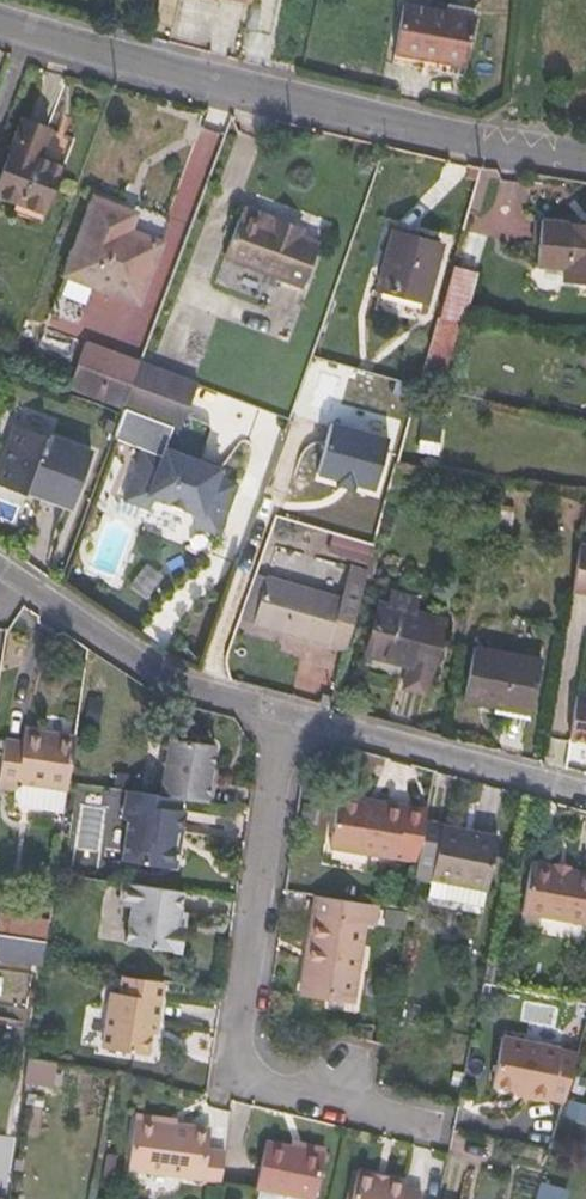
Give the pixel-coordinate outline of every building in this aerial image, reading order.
[(469,10),(447,6),(446,14),(468,17),(469,10)] [(403,7),(394,56),(457,67),(468,17),(446,14),(403,7)] [(475,19),(476,12),(469,10),(468,17),(475,19)] [(457,67),(466,68),(475,19),(468,17),(457,67)] [(16,199),(45,211),(63,165),(43,157),(52,129),(25,119),(0,184),(0,193),(16,199)] [(472,161),(469,171),(478,174),(481,163),(472,161)] [(95,198),(67,272),(136,300),(158,243),(168,217),(98,190),(95,198)] [(12,208),(41,220),(45,211),(16,199),(12,208)] [(301,286),(318,245),(299,237),(266,224),(269,217),(243,208),(225,257),(301,286)] [(585,278),(585,220),(539,215),(535,264),(563,266),(562,276),(585,278)] [(299,237),(302,230),(269,217),(266,224),(299,237)] [(374,307),(420,319),(441,242),(394,229),(374,307)] [(428,367),(449,373),(476,267),(455,262),(428,367)] [(85,343),(69,385),(124,406),(140,363),(85,343)] [(184,426),(199,382),(140,362),(140,363),(124,406),(184,426)] [(356,475),(377,481),(391,431),(334,414),(319,465),(339,470),(356,475)] [(15,425),(0,462),(0,483),(24,492),(26,487),(72,504),(91,454),(15,425)] [(163,448),(160,456),(141,449),(122,500),(149,509),(152,501),(163,505),(194,516),(191,524),(218,534),(235,483),(216,476),(219,468),(163,448)] [(355,480),(356,475),(339,470),(338,475),(355,480)] [(26,487),(24,492),(70,510),(72,504),(26,487)] [(499,503),(495,525),(511,528),(516,506),(499,503)] [(181,518),(183,512),(163,505),(161,510),(181,518)] [(361,562),(364,552),(325,541),(322,553),(361,562)] [(579,543),(572,588),(585,591),(585,544),(579,543)] [(269,579),(257,622),(346,646),(362,590),(343,586),(339,599),(269,579)] [(366,652),(410,664),(431,670),(444,620),(380,603),(366,652)] [(474,646),(464,698),(494,705),(531,713),(543,660),(474,646)] [(405,687),(424,693),(431,670),(410,664),(405,687)] [(333,694),(321,691),(319,701),(330,704),(333,694)] [(575,692),(569,734),(585,737),(585,694),(575,692)] [(494,705),(492,716),(528,723),(531,713),(494,705)] [(46,734),(26,731),(24,744),(43,747),(46,734)] [(43,747),(24,744),(5,742),(0,773),(0,789),(17,791),(19,781),(67,788),(69,778),(75,739),(46,734),(43,747)] [(160,793),(181,797),(209,801),(212,784),(208,783),(210,768),(212,743),(169,736),(160,793)] [(114,772),(112,785),(125,788),(128,774),(114,772)] [(181,797),(160,793),(126,788),(122,814),(127,821),(121,858),(169,866),(175,862),(177,848),(173,841),(175,830),(180,831),(183,809),(179,808),(181,797)] [(331,843),(367,849),(397,854),(397,851),(420,854),(428,807),(405,803),(359,796),(359,800),(338,797),(331,843)] [(430,879),(442,826),(427,822),(418,876),(430,879)] [(442,826),(430,879),(448,883),(487,891),(498,838),(442,826)] [(367,849),(331,843),(328,860),(364,866),(367,849)] [(569,867),(555,865),(533,860),(523,908),(585,919),(585,870),(569,867)] [(448,883),(430,879),(427,896),(445,901),(448,883)] [(184,925),(178,925),(180,909),(183,889),(124,880),(121,895),(126,903),(133,903),(127,941),(181,949),(184,925)] [(445,901),(483,909),(487,891),(448,883),(445,901)] [(375,924),(379,903),(316,894),(302,987),(355,995),(360,966),(353,965),(360,921),(367,923),(375,924)] [(186,910),(180,909),(178,925),(184,925),(186,910)] [(360,966),(367,923),(360,921),(353,965),(360,966)] [(45,954),(46,938),(0,931),(0,947),(45,954)] [(118,973),(116,990),(161,997),(164,980),(118,973)] [(153,1030),(155,1018),(159,1018),(162,997),(161,997),(116,990),(114,990),(106,1043),(149,1052),(153,1030)] [(495,1077),(516,1084),(529,1087),(528,1092),(549,1098),(551,1093),(560,1061),(564,1047),(508,1031),(495,1077)] [(27,1075),(55,1079),(58,1061),(29,1057),(27,1075)] [(574,1065),(560,1061),(551,1093),(565,1097),(574,1065)] [(584,1094),(585,1086),(585,1076),(576,1073),(572,1090),(584,1094)] [(515,1088),(528,1092),(529,1087),(516,1084),(515,1088)] [(206,1149),(209,1135),(192,1132),(193,1125),(136,1116),(128,1167),(201,1179),(206,1149)] [(209,1135),(210,1128),(193,1125),(192,1132),(209,1135)] [(316,1194),(323,1148),(265,1136),(256,1182),(316,1194)] [(227,1152),(206,1149),(201,1179),(222,1183),(227,1152)] [(404,1177),(357,1166),(350,1198),(419,1198),(421,1187),(403,1182),(404,1177)] [(571,1188),(542,1180),(537,1198),(568,1198),(571,1188)]
